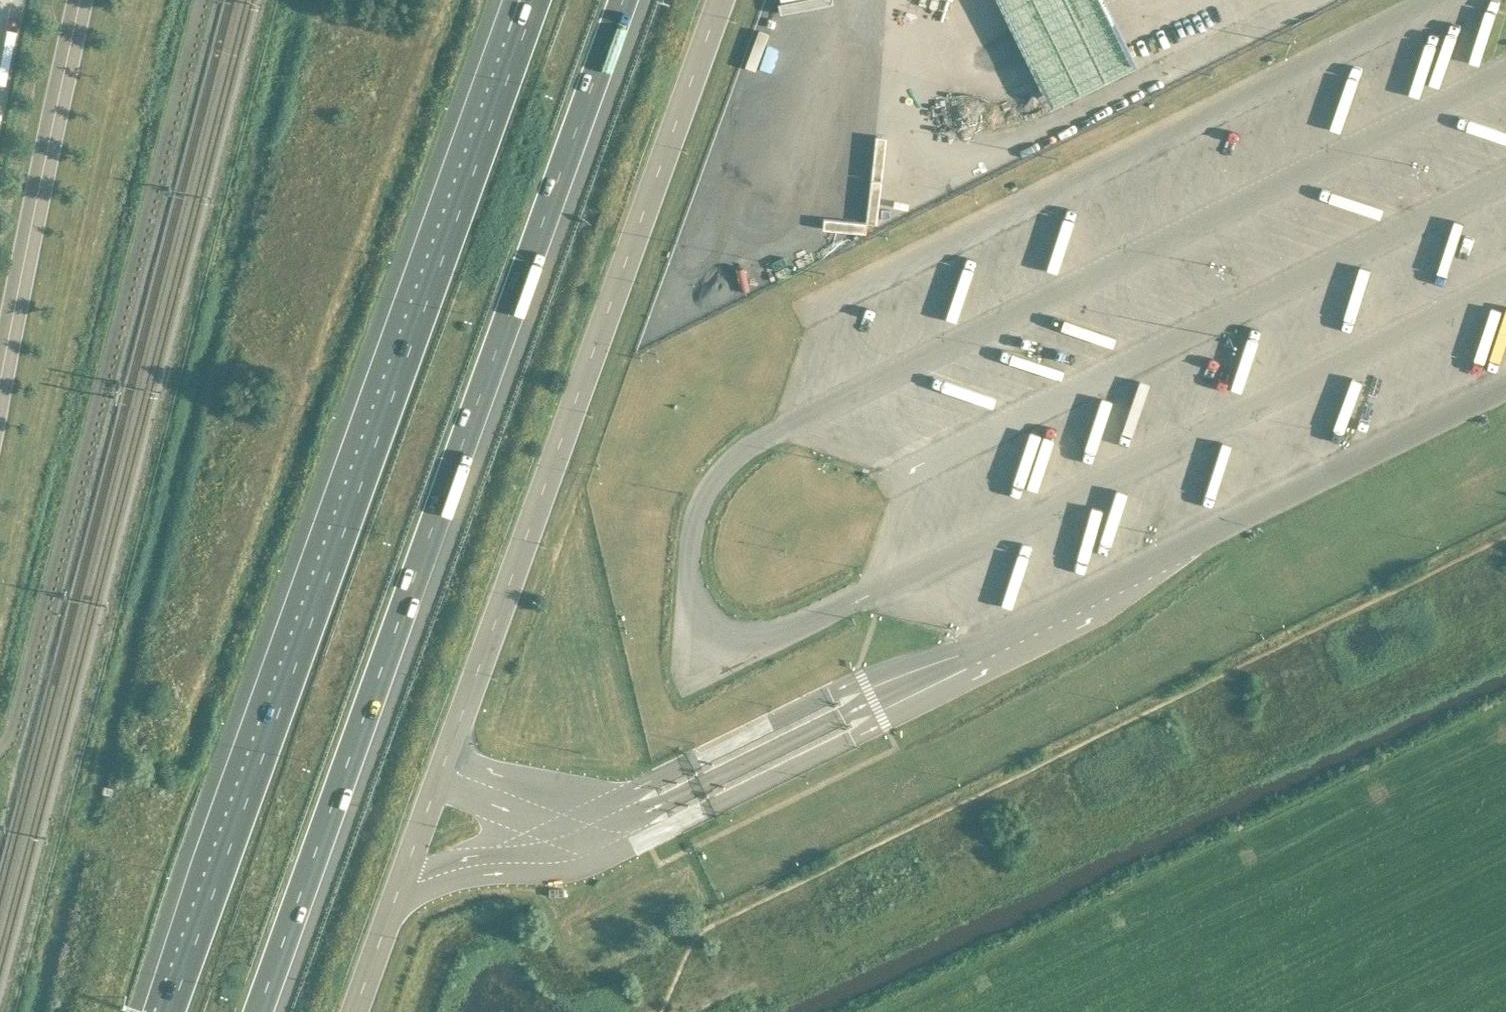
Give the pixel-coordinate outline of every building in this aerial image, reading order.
[(1047,113),(1134,70),(1100,0),(991,0),(1047,113)]
